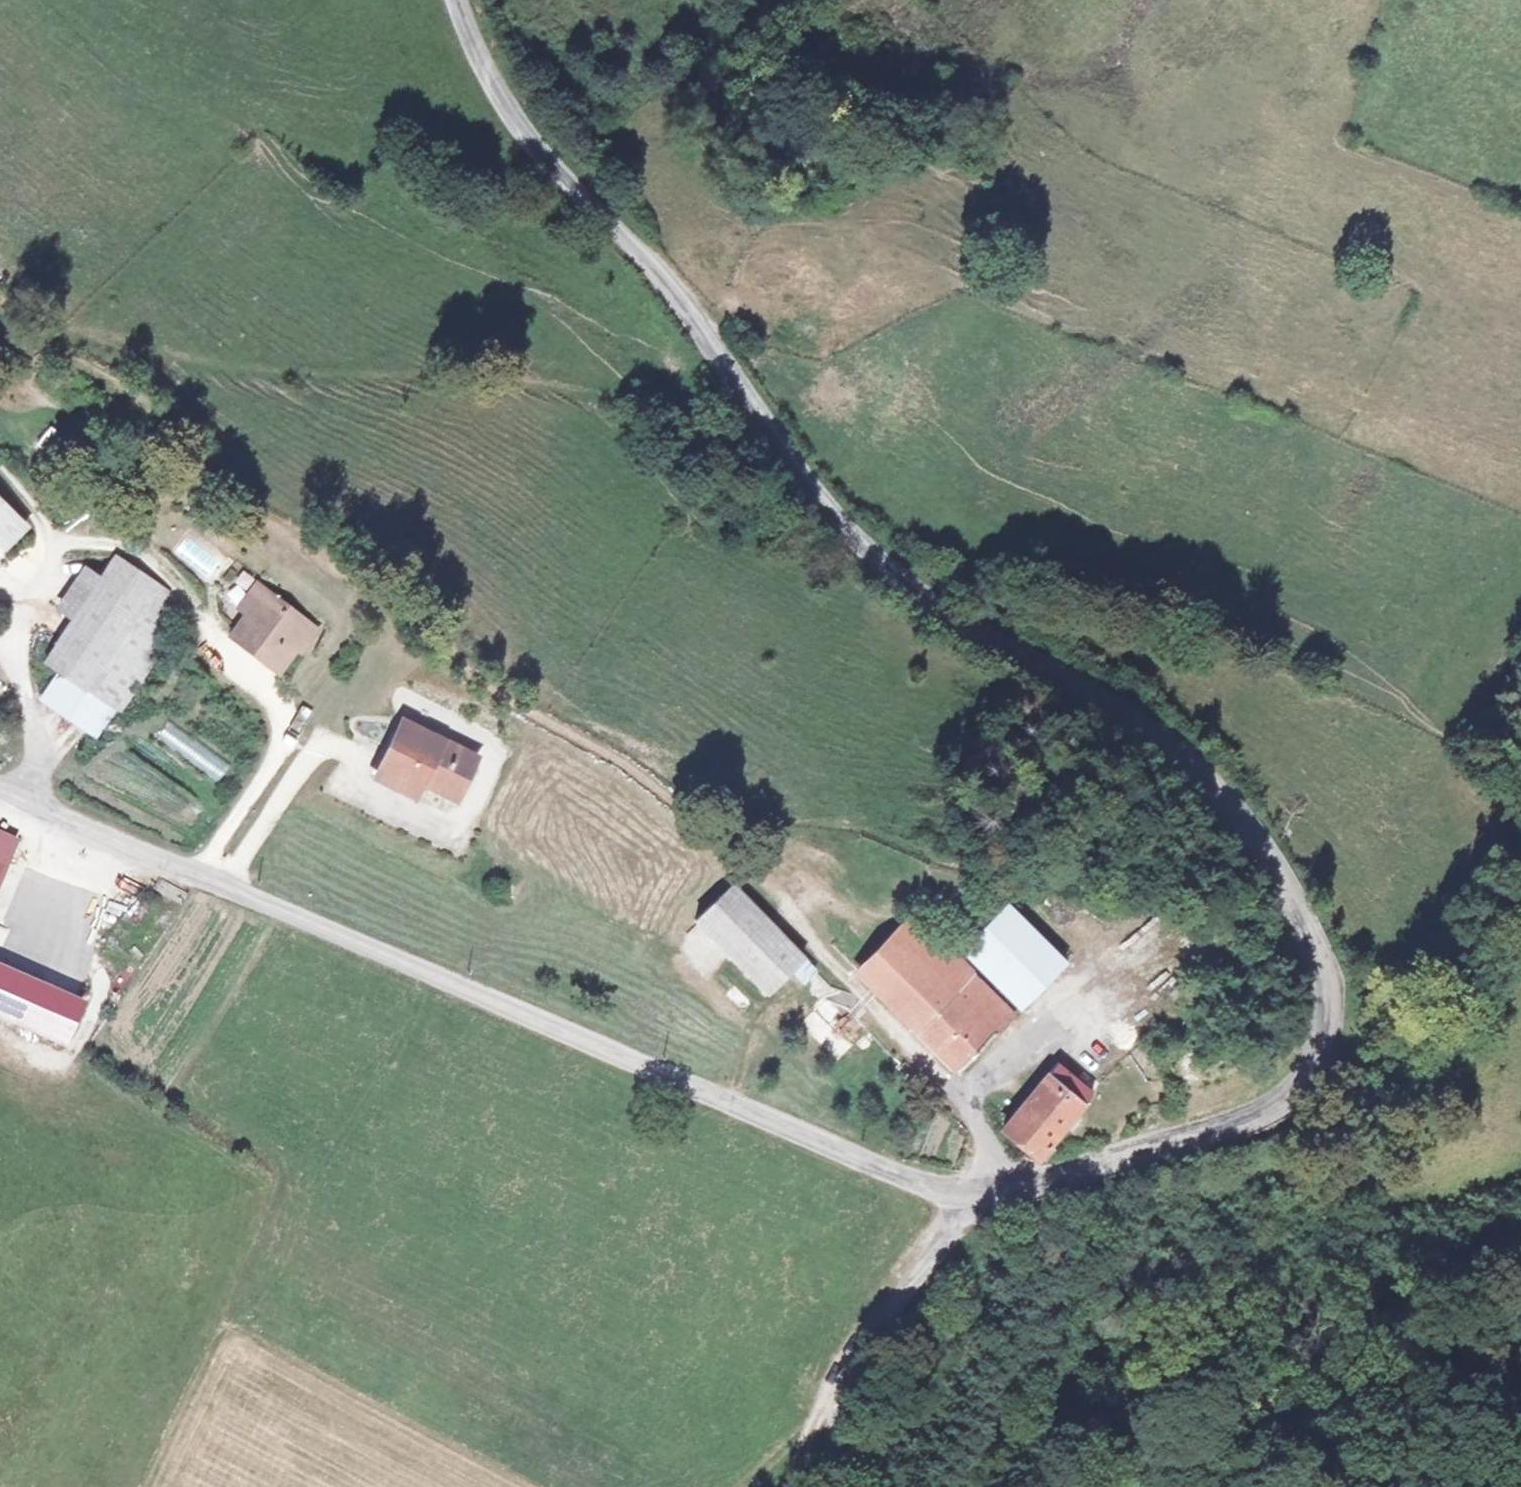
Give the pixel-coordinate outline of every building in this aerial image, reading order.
[(0,502),(0,534),(6,538),(22,518),(0,502)] [(78,679),(126,709),(139,688),(180,625),(150,607),(162,589),(129,568),(112,557),(48,661),(62,670),(78,679)] [(247,594),(257,603),(270,586),(259,578),(247,594)] [(313,619),(270,586),(257,603),(233,632),(272,661),(296,629),(302,633),(313,619)] [(126,709),(78,679),(60,707),(109,734),(126,709)] [(213,781),(227,764),(170,719),(156,736),(213,781)] [(399,724),(393,737),(421,749),(428,737),(399,724)] [(421,749),(393,737),(375,774),(450,806),(472,757),(428,737),(421,749)] [(814,980),(736,891),(696,922),(762,999),(791,977),(805,987),(814,980)] [(906,925),(860,970),(954,1068),(1001,1021),(906,925)] [(0,974),(0,1018),(58,1042),(74,1005),(0,974)] [(835,1060),(863,1033),(821,990),(793,1017),(835,1060)] [(1054,1069),(1007,1116),(1042,1151),(1088,1104),(1054,1069)]
